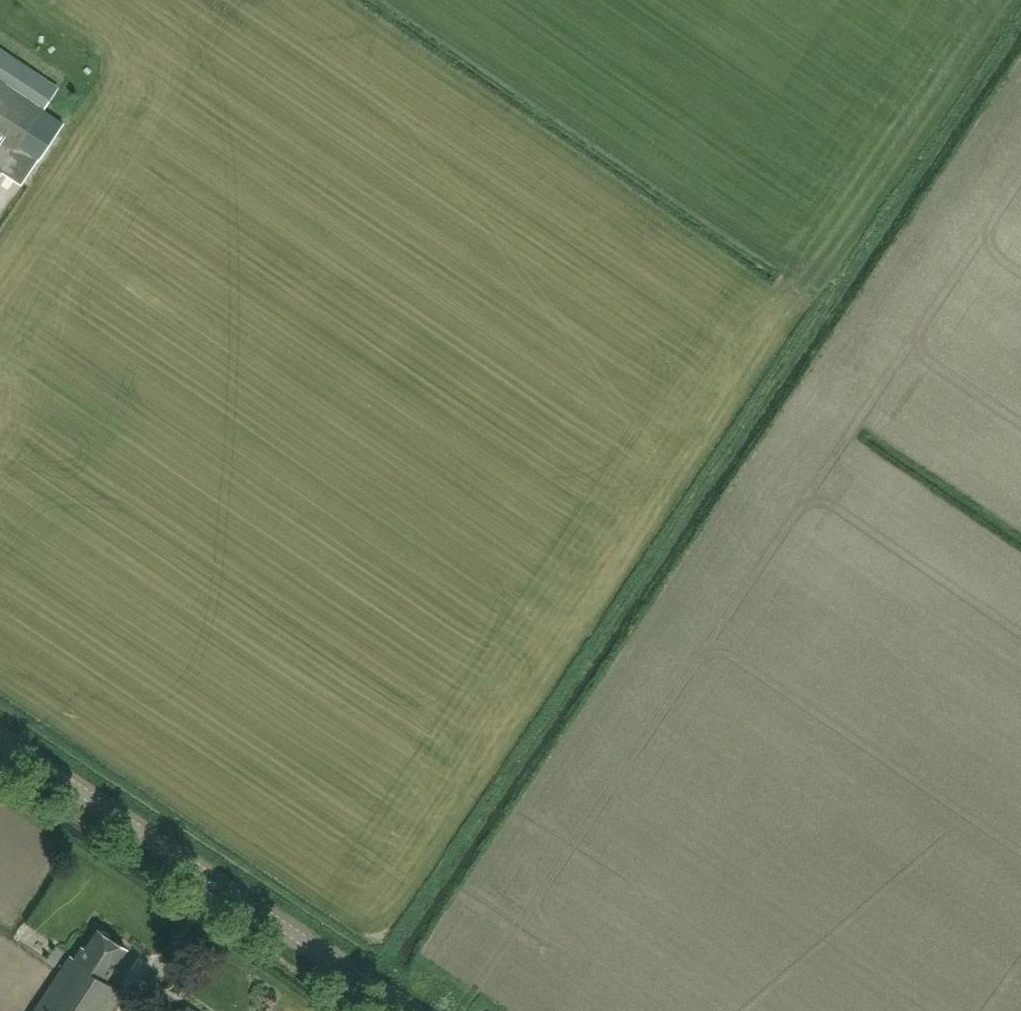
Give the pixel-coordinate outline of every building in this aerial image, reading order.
[(2,171),(1,171),(14,151),(15,151),(44,109),(0,80),(0,174),(2,171)] [(111,938),(111,934),(104,930),(101,932),(98,929),(86,947),(82,945),(74,957),(71,955),(33,1010),(109,1010),(123,991),(106,980),(127,949),(111,938)]
